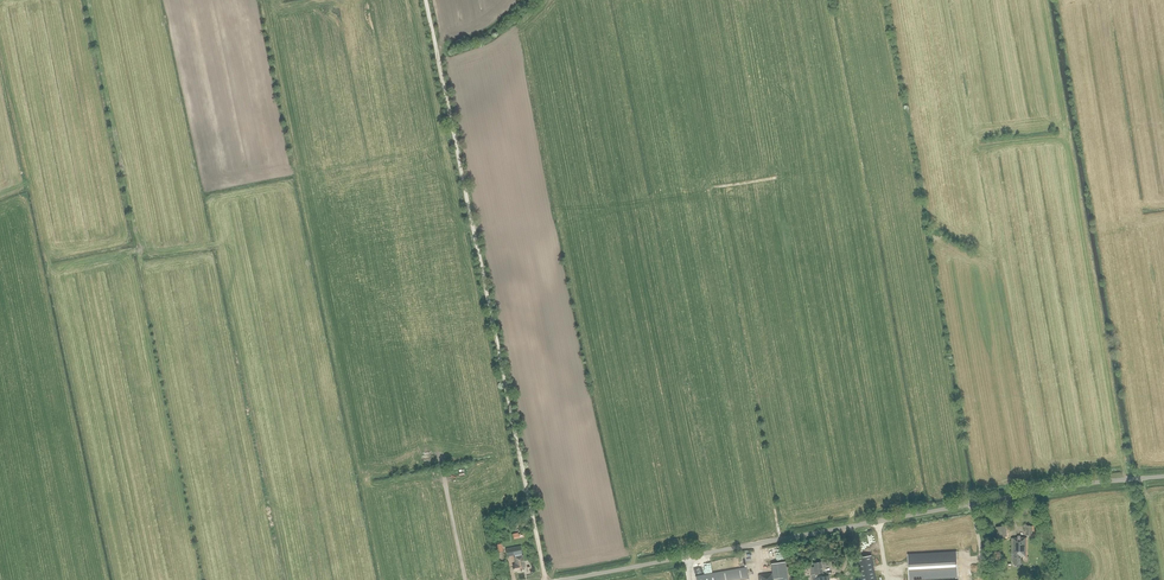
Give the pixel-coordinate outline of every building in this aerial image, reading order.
[(1007,536),(1006,525),(996,527),(998,538),(1007,536)] [(1021,556),(1027,556),(1027,538),(1012,538),(1012,560),(1014,560),(1014,564),(1021,564),(1021,556)] [(524,567),(525,567),(523,555),(521,546),(506,549),(508,556),(514,555),(516,564),(513,564),(514,571),(519,570),(524,569),(524,567)] [(958,577),(957,551),(908,553),(910,579),(912,579),(922,579),(926,579),(926,578),(958,577)] [(872,555),(858,558),(862,579),(876,579),(872,555)] [(829,576),(824,576),(821,561),(814,563),(815,574),(814,574),(815,579),(829,579),(829,576)] [(786,562),(772,564),(773,574),(773,578),(778,577),(778,579),(788,579),(786,562)] [(747,567),(716,573),(717,579),(749,579),(747,567)]
